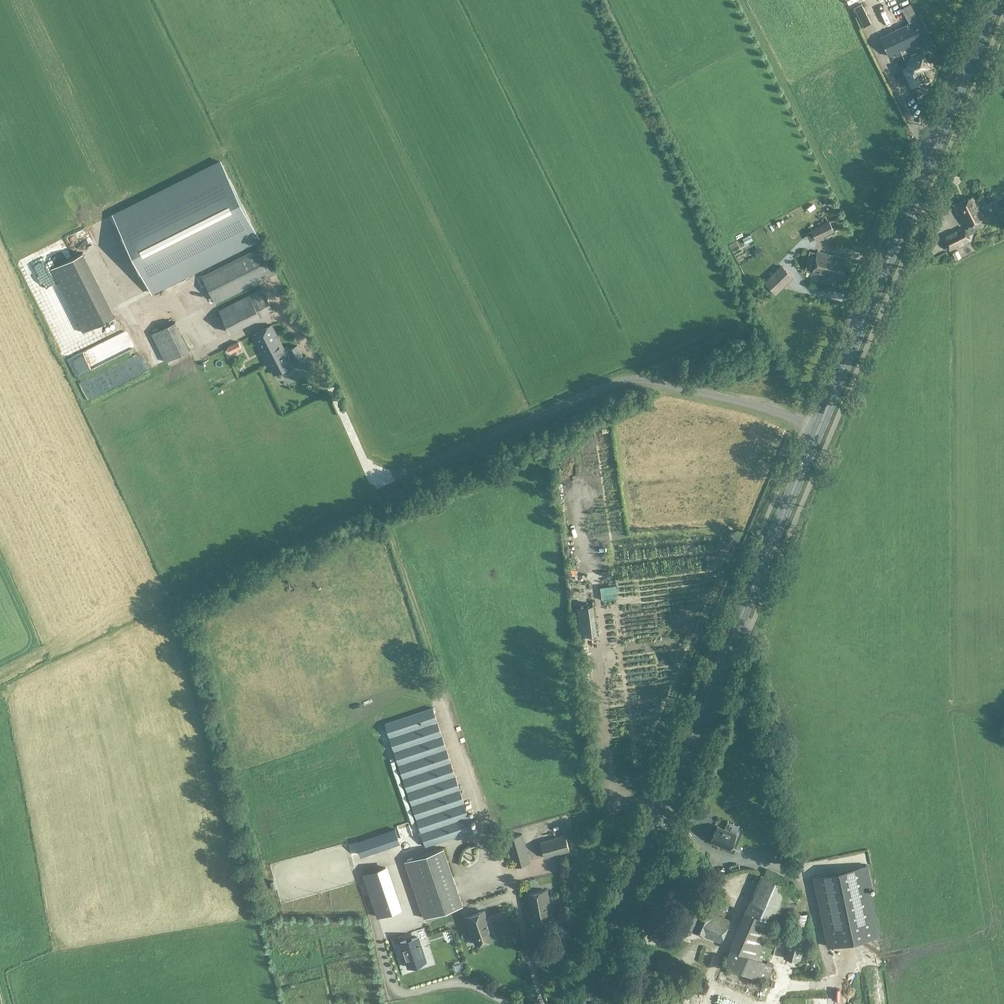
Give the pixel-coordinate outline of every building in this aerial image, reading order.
[(871,23),(861,4),(854,7),(863,27),(871,23)] [(929,37),(920,18),(880,37),(888,56),(929,37)] [(907,62),(909,67),(903,70),(911,87),(925,80),(921,71),(929,67),(923,55),(907,62)] [(221,161),(113,215),(152,293),(254,241),(257,249),(202,276),(228,331),(272,309),(258,282),(277,273),(221,161)] [(983,213),(983,211),(983,208),(981,207),(979,206),(977,206),(973,197),(956,205),(961,216),(962,216),(964,219),(963,220),(967,226),(968,226),(968,227),(968,228),(965,230),(964,228),(944,238),(949,250),(970,239),(968,235),(973,233),(974,229),(971,224),(983,218),(981,214),(983,213)] [(816,240),(834,231),(829,221),(810,230),(816,240)] [(747,229),(739,233),(742,239),(750,234),(747,229)] [(733,247),(747,272),(760,264),(754,253),(746,257),(742,251),(751,246),(747,239),(733,247)] [(759,248),(754,250),(758,257),(763,255),(759,248)] [(848,258),(817,251),(812,273),(822,276),(821,280),(834,282),(835,279),(843,280),(848,258)] [(83,253),(51,269),(83,333),(115,317),(83,253)] [(764,282),(773,292),(776,294),(793,277),(781,265),(764,282)] [(180,280),(172,284),(185,309),(193,305),(180,280)] [(212,304),(208,306),(212,315),(217,313),(212,304)] [(175,322),(152,334),(166,362),(189,350),(175,322)] [(291,366),(290,362),(293,361),(294,363),(302,359),(303,358),(297,347),(286,353),(272,326),(252,336),(267,363),(274,375),(279,373),(280,375),(288,371),(287,368),(291,366)] [(239,341),(228,347),(231,352),(241,347),(239,341)] [(139,352),(145,365),(155,360),(149,347),(139,352)] [(303,358),(302,359),(308,372),(313,370),(306,356),(303,358)] [(592,605),(578,608),(582,636),(596,634),(592,605)] [(385,724),(425,846),(473,831),(432,708),(385,724)] [(718,826),(711,841),(730,849),(736,834),(718,826)] [(395,828),(355,841),(360,856),(400,842),(395,828)] [(530,862),(522,834),(505,839),(513,867),(530,862)] [(565,835),(540,842),(544,858),(569,851),(565,835)] [(443,848),(404,861),(424,918),(462,905),(443,848)] [(868,865),(814,877),(829,947),(878,936),(868,887),(872,886),(868,865)] [(403,908),(388,867),(366,874),(380,916),(403,908)] [(802,892),(797,890),(761,875),(745,910),(774,922),(786,927),(802,892)] [(554,927),(551,910),(547,891),(526,895),(533,931),(554,927)] [(720,943),(730,921),(683,901),(674,923),(673,926),(674,929),(683,932),(685,927),(720,943)] [(567,920),(565,913),(566,913),(565,906),(557,907),(558,913),(557,913),(558,914),(558,921),(567,920)] [(475,943),(492,938),(484,910),(466,916),(475,943)] [(774,922),(745,910),(729,947),(731,947),(723,964),(764,982),(772,963),(767,960),(774,943),(766,940),(774,922)] [(807,937),(803,936),(790,933),(784,957),(800,961),(802,953),(804,947),(807,937)] [(400,942),(408,967),(426,962),(418,937),(400,942)] [(679,991),(680,999),(697,998),(696,990),(679,991)]
